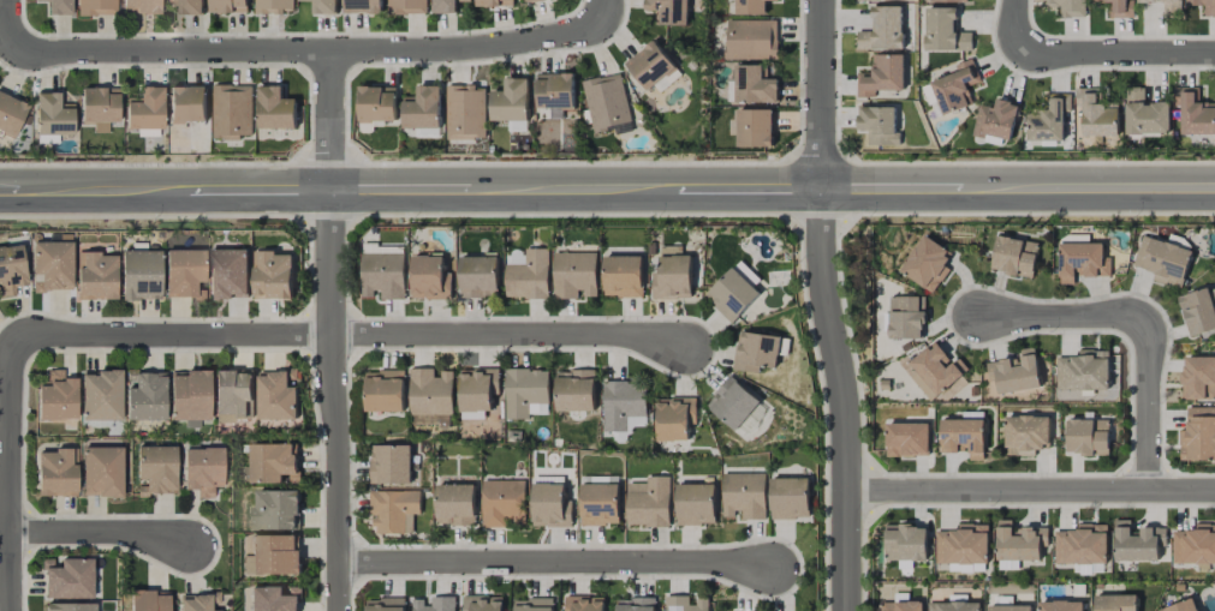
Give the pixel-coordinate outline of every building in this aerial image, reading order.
[(71,15),(71,0),(34,0),(34,2),(47,2),(48,15),(71,15)] [(116,0),(77,0),(78,15),(117,15),(116,0)] [(159,0),(122,0),(122,14),(160,13),(159,0)] [(166,3),(180,2),(180,15),(204,15),(203,0),(166,0),(166,3)] [(210,13),(248,12),(248,0),(210,0),(210,13)] [(254,12),(292,14),(293,0),(254,0),(254,12)] [(336,0),(299,0),(299,1),(313,1),(313,14),(336,15),(336,0)] [(345,14),(382,14),(382,0),(345,0),(345,14)] [(427,0),(388,0),(389,15),(427,14),(427,0)] [(470,0),(433,0),(432,13),(457,14),(457,1),(470,1),(470,0)] [(645,11),(660,11),(659,25),(687,25),(688,0),(645,0),(645,11)] [(737,15),(766,15),(766,1),(779,0),(736,0),(737,15)] [(1086,0),(1042,0),(1042,7),(1061,7),(1061,17),(1085,18),(1086,0)] [(1091,1),(1111,1),(1111,18),(1134,18),(1134,0),(1091,0),(1091,1)] [(1138,2),(1164,3),(1163,15),(1181,15),(1181,0),(1138,0),(1138,2)] [(1186,6),(1204,7),(1204,17),(1214,18),(1214,0),(1186,0),(1186,6)] [(902,6),(871,7),(872,31),(856,32),(857,50),(903,49),(902,6)] [(955,7),(926,8),(927,51),(972,50),(972,32),(956,33),(955,7)] [(727,59),(777,60),(778,21),(728,20),(727,59)] [(648,91),(676,67),(653,40),(625,65),(648,91)] [(857,73),(857,97),(875,97),(875,90),(904,90),(904,55),(871,55),(872,73),(857,73)] [(967,86),(979,83),(974,60),(954,64),(957,74),(933,80),(941,114),(972,107),(967,86)] [(778,102),(778,79),(763,79),(763,65),(736,65),(736,102),(778,102)] [(631,123),(620,73),(582,82),(594,132),(631,123)] [(537,109),(574,108),(574,74),(537,74),(537,109)] [(530,79),(505,78),(505,91),(491,91),(491,120),(528,121),(530,79)] [(253,86),(214,85),(213,139),(241,140),(241,135),(252,135),(253,86)] [(259,129),(297,128),(296,98),(282,98),(282,85),(258,86),(259,129)] [(485,85),(446,86),(447,140),(486,138),(485,85)] [(441,128),(440,86),(417,86),(417,97),(403,97),(403,128),(441,128)] [(118,87),(81,88),(81,123),(93,123),(93,133),(108,132),(108,122),(119,122),(118,87)] [(163,87),(140,87),(140,101),(126,101),(125,129),(137,129),(137,136),(161,136),(163,87)] [(170,122),(207,122),(206,87),(170,87),(170,122)] [(396,121),(396,87),(358,87),(359,121),(396,121)] [(1170,103),(1144,103),(1144,87),(1126,87),(1125,134),(1169,135),(1170,103)] [(1196,104),(1196,88),(1181,87),(1181,134),(1214,135),(1214,104),(1196,104)] [(1082,136),(1118,135),(1118,106),(1097,106),(1097,88),(1075,89),(1075,110),(1082,110),(1082,136)] [(0,92),(0,131),(13,137),(28,105),(0,92)] [(73,135),(73,104),(58,103),(58,93),(37,92),(36,142),(57,142),(57,135),(73,135)] [(1064,95),(1051,95),(1051,112),(1027,112),(1027,140),(1063,141),(1064,95)] [(994,108),(979,104),(972,135),(985,139),(986,134),(1011,140),(1019,105),(996,99),(994,108)] [(895,134),(895,107),(858,107),(857,131),(867,131),(867,145),(900,145),(900,134),(895,134)] [(773,110),(738,110),(737,147),(772,148),(773,110)] [(1193,252),(1143,234),(1132,266),(1182,284),(1193,252)] [(934,293),(949,268),(943,264),(951,251),(923,235),(901,274),(934,293)] [(1033,277),(1038,242),(996,236),(991,271),(1033,277)] [(72,242),(33,241),(32,291),(71,291),(72,242)] [(1111,277),(1110,257),(1103,257),(1103,243),(1059,243),(1060,284),(1076,284),(1076,277),(1111,277)] [(0,247),(0,297),(15,295),(14,286),(26,285),(21,244),(0,247)] [(405,254),(379,253),(379,245),(371,245),(371,254),(361,254),(361,297),(377,298),(377,299),(404,299),(405,254)] [(682,255),(681,246),(661,246),(661,255),(682,255)] [(249,249),(209,250),(210,299),(249,299),(249,249)] [(549,249),(525,249),(525,264),(506,264),(506,298),(549,299),(549,249)] [(120,250),(121,299),(161,299),(160,250),(120,250)] [(204,250),(165,250),(165,298),(204,298),(204,250)] [(292,252),(254,253),(254,300),(293,299),(292,252)] [(115,253),(76,253),(77,299),(116,299),(115,253)] [(597,253),(554,253),(554,299),(581,299),(581,297),(597,297),(597,253)] [(412,256),(411,299),(451,300),(452,272),(444,272),(444,257),(412,256)] [(691,256),(660,256),(660,274),(652,274),(653,299),(691,299),(691,256)] [(460,297),(499,297),(498,257),(460,257),(460,297)] [(604,297),(642,297),(642,257),(604,257),(604,297)] [(754,287),(760,280),(739,261),(733,268),(754,287)] [(704,297),(732,323),(760,294),(732,268),(704,297)] [(1187,336),(1214,331),(1214,313),(1210,289),(1179,295),(1187,336)] [(924,339),(924,297),(890,297),(889,339),(924,339)] [(733,370),(758,373),(759,367),(777,369),(779,354),(787,355),(789,338),(738,332),(733,370)] [(932,402),(968,369),(958,358),(953,362),(933,341),(902,369),(932,402)] [(999,394),(1041,387),(1034,347),(1015,350),(1016,357),(986,362),(989,381),(996,380),(999,394)] [(1109,351),(1079,351),(1079,357),(1056,357),(1056,390),(1109,390),(1109,351)] [(1185,357),(1185,370),(1181,371),(1181,400),(1214,399),(1214,357),(1185,357)] [(410,414),(452,414),(453,371),(437,371),(437,369),(410,368),(410,414)] [(77,419),(76,377),(63,378),(63,369),(46,370),(46,384),(36,384),(37,420),(77,419)] [(499,369),(460,370),(461,419),(485,419),(485,411),(493,411),(492,394),(499,394),(499,369)] [(548,369),(505,370),(506,420),(529,420),(529,414),(549,414),(548,369)] [(120,370),(81,370),(82,420),(121,419),(120,370)] [(209,370),(170,371),(170,419),(185,419),(185,427),(198,427),(198,420),(209,419),(209,370)] [(259,420),(299,419),(298,385),(297,385),(297,370),(258,371),(259,420)] [(166,372),(127,371),(127,387),(126,387),(125,418),(165,419),(166,372)] [(365,411),(404,412),(404,372),(366,371),(365,411)] [(595,411),(595,371),(556,371),(556,412),(595,411)] [(705,405),(736,431),(760,401),(730,376),(705,405)] [(646,382),(603,382),(603,431),(627,431),(627,416),(647,416),(646,382)] [(657,441),(689,441),(689,423),(696,423),(696,398),(656,399),(657,441)] [(1187,407),(1186,430),(1180,430),(1179,459),(1214,460),(1214,408),(1187,407)] [(411,424),(449,425),(449,416),(411,415),(411,424)] [(1049,416),(1006,417),(1006,456),(1035,456),(1035,449),(1049,449),(1049,416)] [(646,426),(646,417),(627,417),(628,433),(631,433),(630,427),(646,426)] [(940,453),(959,453),(959,447),(969,447),(969,460),(984,460),(984,419),(940,420),(940,453)] [(1109,455),(1108,419),(1066,420),(1067,455),(1109,455)] [(929,423),(886,424),(887,457),(930,455),(929,423)] [(251,484),(282,483),(282,475),(290,475),(290,481),(297,481),(297,444),(250,445),(251,484)] [(371,445),(370,484),(410,485),(411,445),(371,445)] [(122,447),(83,446),(82,496),(121,496),(122,447)] [(175,446),(136,446),(137,494),(176,494),(175,446)] [(222,447),(183,448),(183,489),(196,489),(196,498),(213,497),(213,486),(223,486),(222,447)] [(77,496),(76,463),(72,463),(71,450),(36,450),(37,496),(77,496)] [(722,473),(722,519),(738,518),(738,520),(766,520),(765,473),(722,473)] [(670,476),(646,476),(646,483),(627,483),(626,527),(669,527),(670,476)] [(808,478),(770,479),(771,519),(809,519),(808,478)] [(525,520),(525,480),(482,481),(483,527),(507,527),(507,521),(525,520)] [(619,483),(580,484),(581,526),(620,525),(619,483)] [(476,524),(475,484),(436,485),(437,525),(476,524)] [(571,526),(571,502),(564,502),(564,484),(532,485),(532,527),(571,526)] [(715,484),(676,485),(677,526),(715,525),(715,484)] [(298,490),(253,492),(254,531),(299,529),(298,490)] [(420,514),(420,491),(370,492),(370,512),(374,512),(375,534),(413,533),(413,514),(420,514)] [(1041,560),(1041,546),(1048,546),(1048,528),(1013,527),(1013,520),(997,520),(997,560),(1041,560)] [(1159,561),(1159,546),(1166,546),(1166,529),(1131,530),(1131,520),(1115,520),(1116,561),(1159,561)] [(935,563),(988,564),(989,524),(958,524),(958,531),(936,531),(935,563)] [(1107,524),(1077,525),(1077,531),(1054,531),(1054,565),(1108,563),(1107,524)] [(1195,524),(1195,531),(1173,531),(1172,564),(1214,564),(1214,524),(1195,524)] [(928,526),(885,526),(884,561),(927,561),(928,526)] [(296,536),(251,535),(251,556),(243,555),(243,575),(300,576),(301,549),(295,549),(296,536)] [(92,598),(92,558),(56,558),(56,559),(43,559),(44,598),(92,598)] [(251,610),(298,610),(297,587),(286,587),(286,586),(250,587),(251,610)] [(168,590),(130,591),(130,610),(169,610),(168,590)] [(180,610),(219,610),(219,607),(218,607),(219,594),(180,593),(180,610)] [(1095,610),(1137,610),(1137,595),(1095,595),(1095,610)] [(503,596),(464,596),(464,610),(503,610),(503,596)] [(565,596),(565,610),(604,610),(604,598),(565,596)] [(709,599),(692,598),(692,596),(666,596),(666,610),(708,610),(709,599)] [(455,597),(428,597),(428,599),(412,600),(412,610),(456,610),(455,597)] [(367,610),(405,610),(405,599),(367,598),(367,610)] [(655,599),(616,598),(616,610),(655,610),(655,599)] [(1194,598),(1156,610),(1198,610),(1194,598)] [(552,599),(514,599),(514,610),(553,610),(552,599)] [(1039,610),(1083,610),(1084,602),(1039,601),(1039,610)] [(923,603),(882,602),(882,610),(923,610),(923,603)] [(980,602),(928,603),(928,610),(980,610),(980,602)] [(46,604),(46,610),(95,610),(95,603),(46,604)]
